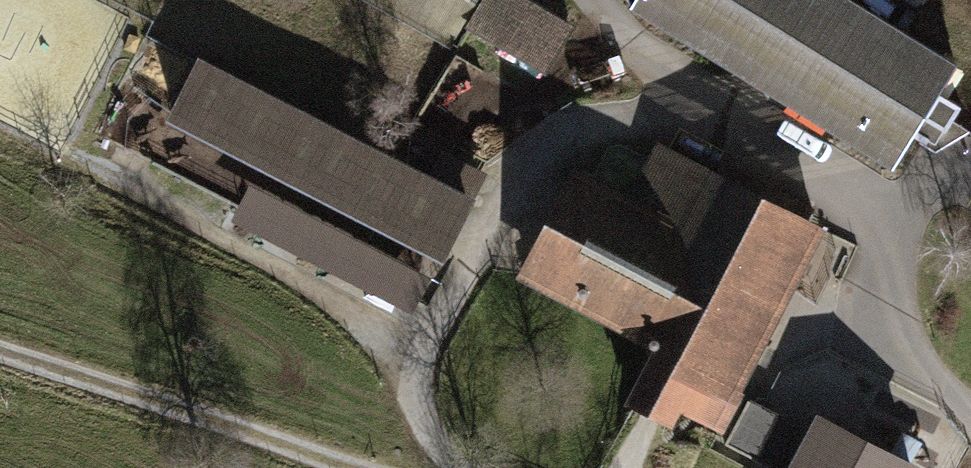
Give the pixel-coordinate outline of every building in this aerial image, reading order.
[(451,47),(478,0),(367,0),(451,47)] [(530,0),(487,0),(467,34),(546,80),(577,27),(530,0)] [(874,0),(627,0),(626,1),(891,163),(959,52),(874,0)] [(198,51),(166,112),(444,256),(489,170),(443,147),(431,171),(198,51)] [(573,161),(515,274),(652,343),(624,399),(672,423),(681,407),(722,427),(826,221),(656,136),(629,189),(573,161)] [(431,274),(249,180),(230,218),(411,312),(431,274)] [(817,408),(807,427),(749,397),(724,445),(769,467),(914,467),(919,459),(817,408)]
